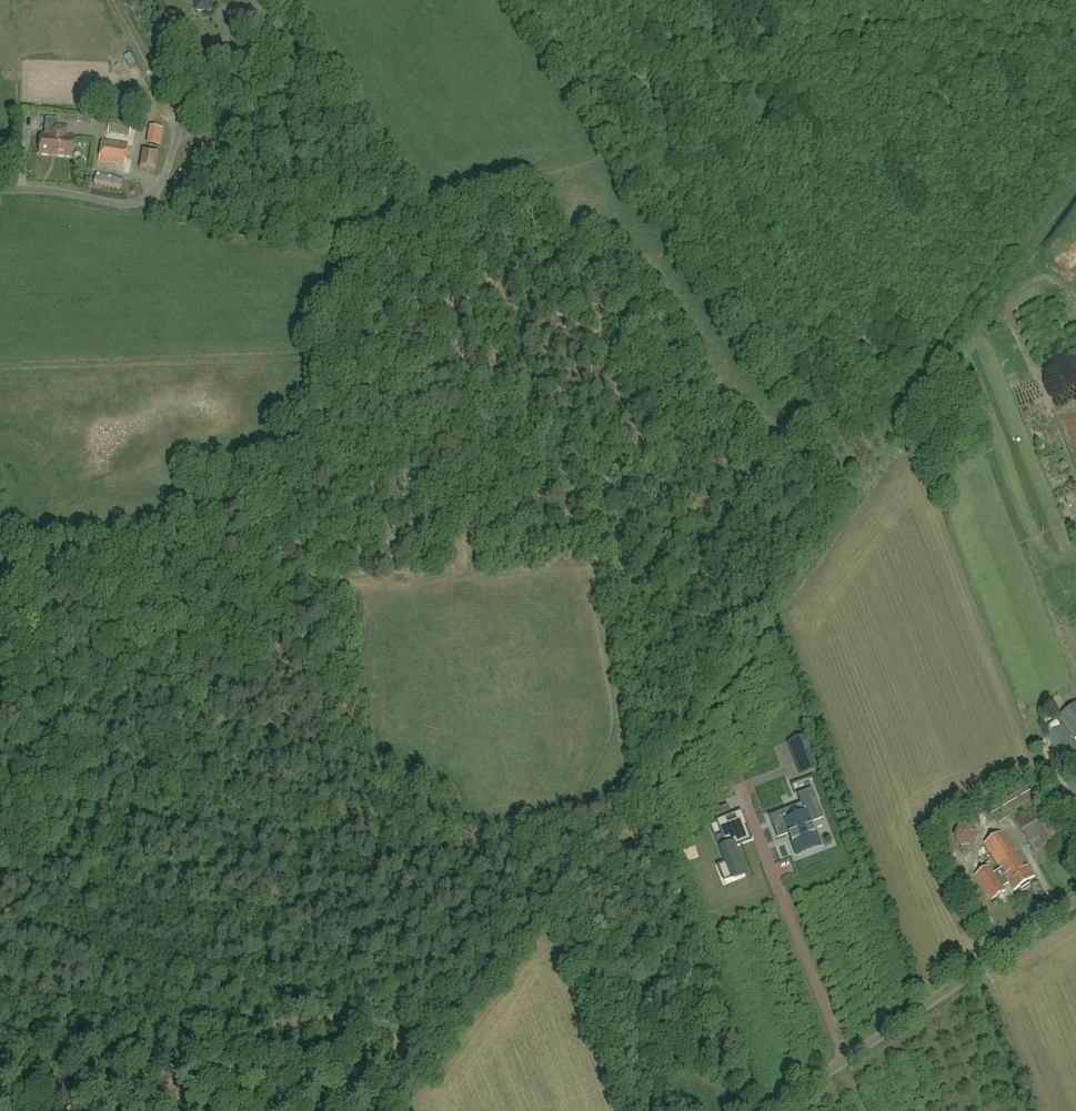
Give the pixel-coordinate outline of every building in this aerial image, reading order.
[(196,10),(212,11),(212,0),(196,0),(196,10)] [(133,54),(127,58),(132,68),(139,64),(133,54)] [(108,133),(130,136),(132,123),(110,119),(108,133)] [(164,146),(168,128),(154,125),(150,143),(164,146)] [(40,153),(72,156),(74,137),(67,137),(67,128),(50,126),(49,135),(42,134),(40,153)] [(99,160),(125,165),(128,144),(102,139),(99,160)] [(143,148),(140,167),(154,169),(157,151),(143,148)] [(94,184),(122,190),(124,179),(97,173),(94,184)] [(967,428),(973,440),(979,437),(973,425),(967,428)] [(1061,715),(1075,736),(1075,705),(1061,715)] [(1055,747),(1055,746),(1065,761),(1075,754),(1075,745),(1063,725),(1047,736),(1055,747)] [(792,743),(791,743),(797,758),(811,753),(805,738),(804,738),(792,743)] [(990,807),(998,821),(1016,811),(1014,808),(1039,794),(1032,782),(990,807)] [(777,838),(790,833),(793,841),(791,842),(793,841),(798,853),(818,845),(810,823),(823,818),(823,817),(820,818),(811,793),(813,792),(812,789),(805,791),(806,793),(798,796),(805,815),(787,821),(784,813),(775,816),(775,814),(769,816),(770,820),(772,819),(779,836),(777,837),(777,838)] [(1058,837),(1038,805),(1015,820),(1035,852),(1058,837)] [(725,876),(746,868),(735,840),(743,837),(738,824),(746,821),(741,808),(717,817),(728,844),(724,845),(729,859),(720,863),(725,876)] [(955,836),(961,845),(962,845),(962,849),(970,849),(970,845),(973,845),(978,834),(971,825),(960,824),(955,836)] [(984,843),(1001,868),(995,872),(990,865),(976,875),(992,899),(1006,889),(1004,886),(1009,883),(1014,890),(1020,886),(1022,888),(1030,882),(1028,880),(1035,876),(1027,865),(1025,867),(1001,832),(984,843)] [(1025,889),(1013,893),(1020,911),(1032,906),(1025,889)]
